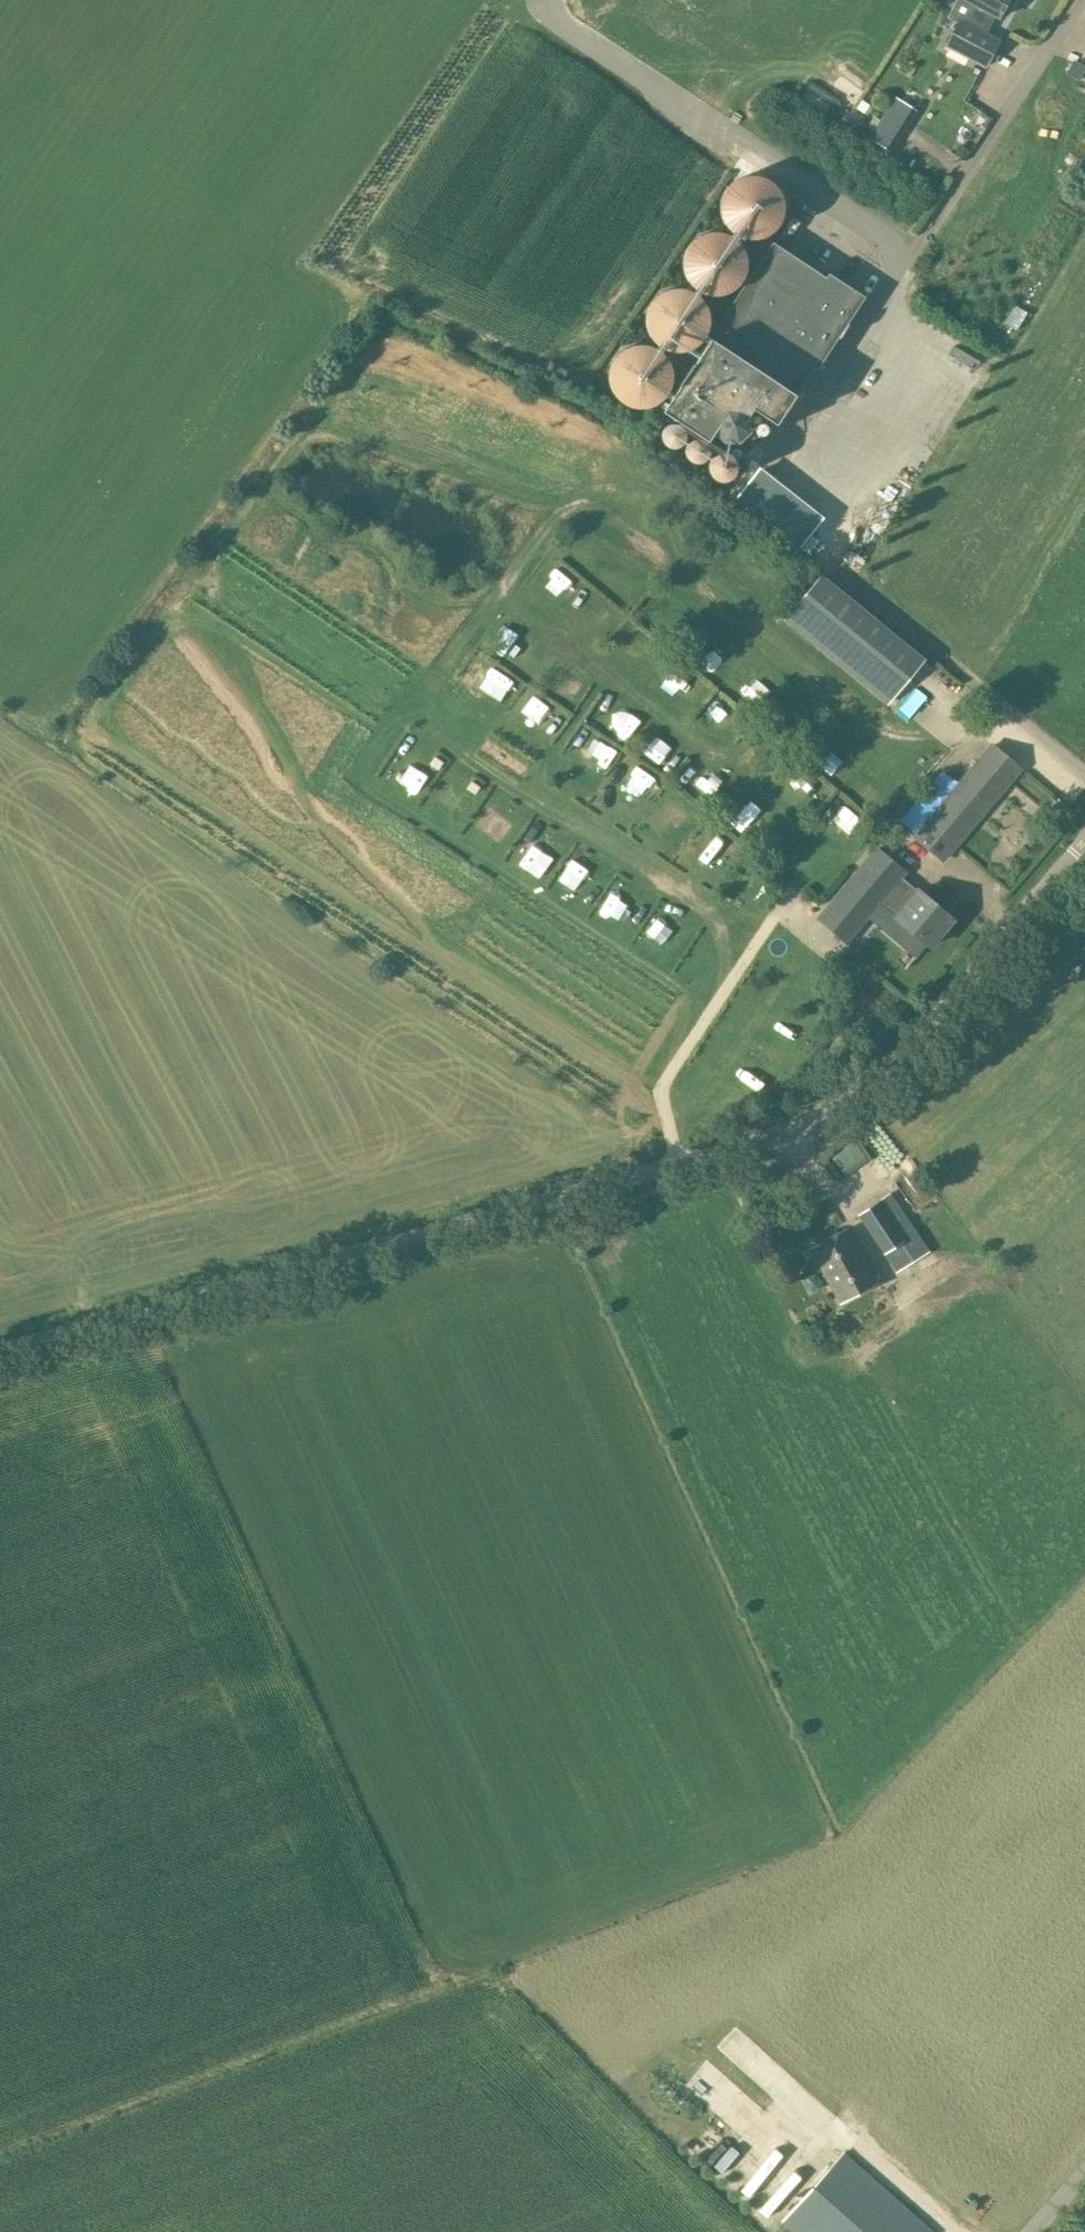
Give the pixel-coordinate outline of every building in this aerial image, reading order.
[(976,7),(967,23),(961,20),(945,48),(986,70),(1001,41),(987,34),(996,18),(1000,20),(1011,0),(964,0),(976,7)] [(1065,74),(1079,81),(1084,69),(1084,68),(1072,61),(1065,74)] [(910,125),(887,111),(869,139),(891,153),(910,125)] [(722,198),(720,209),(722,219),(727,228),(734,235),(744,240),(754,241),(765,238),(773,233),(780,225),(784,215),(784,204),(781,194),(775,186),(766,180),(756,177),(745,177),(735,181),(727,189),(722,198)] [(743,251),(737,243),(728,236),(718,233),(707,234),(697,238),(689,245),(684,255),(682,265),(684,276),(689,285),(697,292),(706,296),(717,297),(727,295),(736,290),(742,281),(746,272),(746,261),(743,251)] [(750,418),(761,403),(738,389),(751,369),(794,397),(812,370),(816,372),(864,298),(828,274),(825,278),(770,243),(663,407),(709,438),(713,433),(722,443),(734,444),(745,456),(758,444),(749,434),(750,418)] [(706,307),(700,299),(691,292),(680,289),(670,290),(660,294),(652,301),(647,311),(645,321),(646,332),(651,341),(659,348),(669,352),(679,353),(689,351),(698,346),(705,338),(708,328),(709,317),(706,307)] [(670,364),(664,355),(655,349),(645,346),(634,346),(624,351),(616,358),(610,367),(609,378),(610,389),(615,398),(623,405),(633,410),(643,411),(654,408),(663,403),(669,394),(673,385),(673,374),(670,364)] [(953,351),(939,372),(964,389),(978,367),(953,351)] [(753,476),(731,503),(795,554),(817,526),(753,476)] [(783,621),(887,706),(925,660),(821,575),(783,621)] [(991,745),(913,838),(944,863),(1019,774),(991,745)] [(880,906),(905,926),(895,938),(917,956),(926,944),(930,948),(952,921),(917,892),(903,879),(905,876),(875,851),(817,921),(847,945),(880,906)] [(832,1157),(842,1172),(867,1155),(856,1140),(832,1157)] [(890,1193),(857,1215),(896,1273),(929,1251),(890,1193)] [(877,1283),(847,1229),(809,1250),(839,1304),(877,1283)] [(844,2151),(781,2222),(793,2231),(935,2231),(844,2151)]
